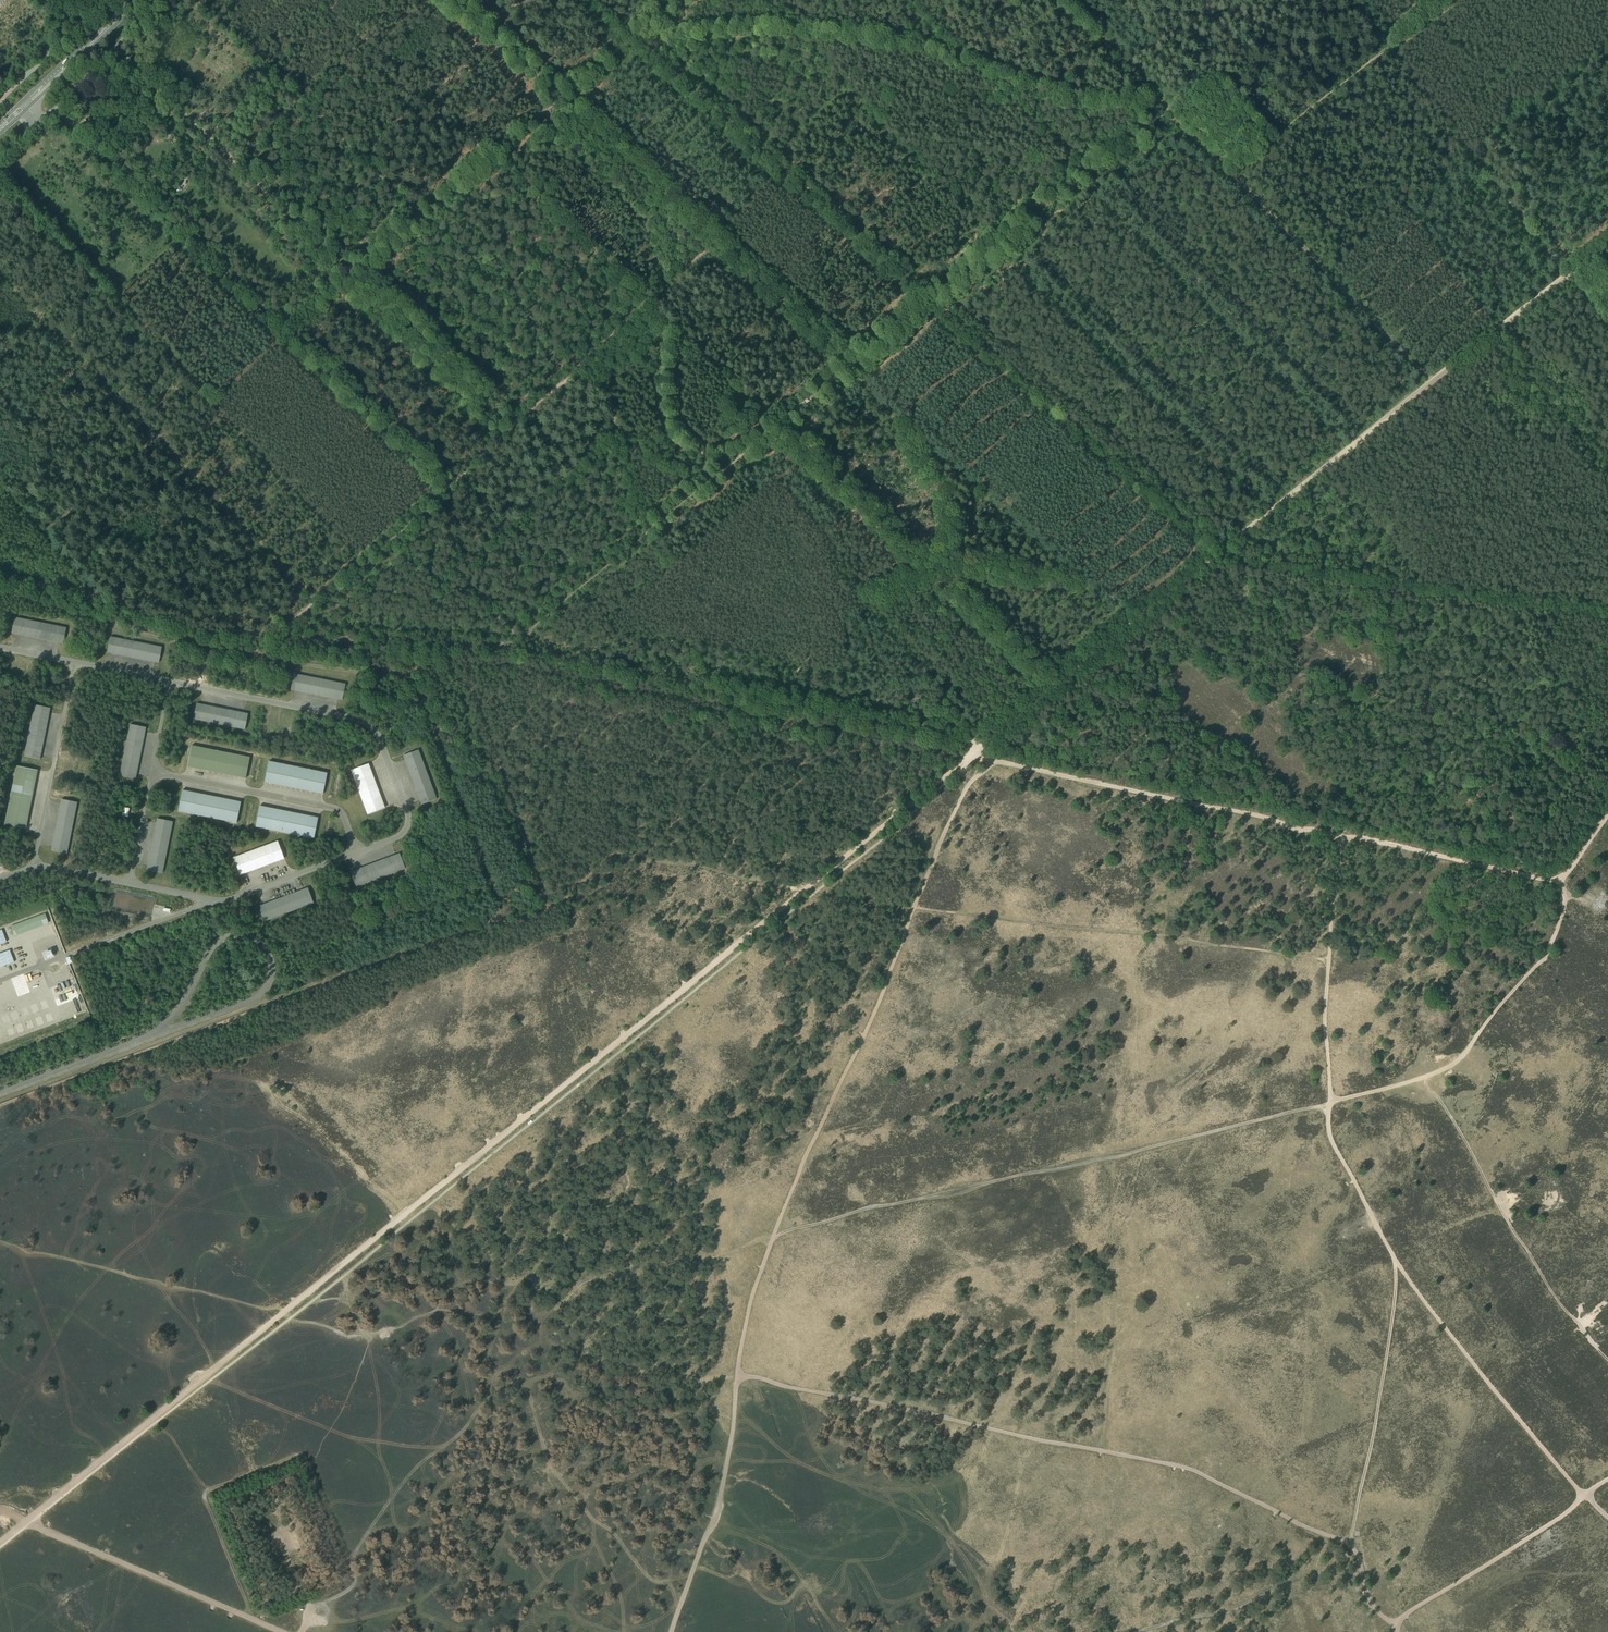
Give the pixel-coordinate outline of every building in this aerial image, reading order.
[(15,617),(12,633),(63,643),(67,628),(15,617)] [(111,637),(107,652),(159,663),(162,647),(111,637)] [(7,673),(7,676),(24,679),(25,676),(26,673),(26,670),(9,666),(8,669),(7,673)] [(294,674),(291,689),(342,700),(346,684),(294,674)] [(197,703),(193,719),(245,729),(248,714),(197,703)] [(35,705),(24,756),(40,759),(50,708),(35,705)] [(130,724),(120,776),(135,779),(146,727),(130,724)] [(268,724),(266,734),(284,737),(286,728),(268,724)] [(192,745),(187,767),(246,778),(250,757),(192,745)] [(418,750),(403,755),(422,804),(437,799),(418,750)] [(74,772),(72,779),(75,780),(79,780),(82,781),(85,763),(82,763),(79,762),(76,761),(74,771),(74,772)] [(269,761),(265,782),(323,794),(327,773),(269,761)] [(368,764),(351,770),(368,814),(385,808),(368,764)] [(17,766),(5,824),(26,828),(38,770),(17,766)] [(183,790),(178,811),(237,823),(241,802),(183,790)] [(62,799),(51,851),(67,854),(77,802),(62,799)] [(260,806),(256,827),(314,839),(318,817),(260,806)] [(157,818),(147,870),(162,873),(173,821),(157,818)] [(1502,821),(1499,826),(1502,827),(1501,828),(1503,829),(1504,828),(1506,829),(1505,831),(1508,833),(1509,830),(1508,830),(1511,823),(1509,822),(1508,824),(1506,823),(1505,825),(1503,824),(1504,822),(1502,821)] [(278,841),(234,858),(240,875),(284,858),(278,841)] [(400,854),(350,872),(356,887),(405,868),(400,854)] [(308,888),(259,906),(264,921),(313,903),(308,888)] [(48,923),(45,913),(11,926),(14,936),(48,923)] [(44,951),(47,958),(53,956),(50,949),(44,951)]
